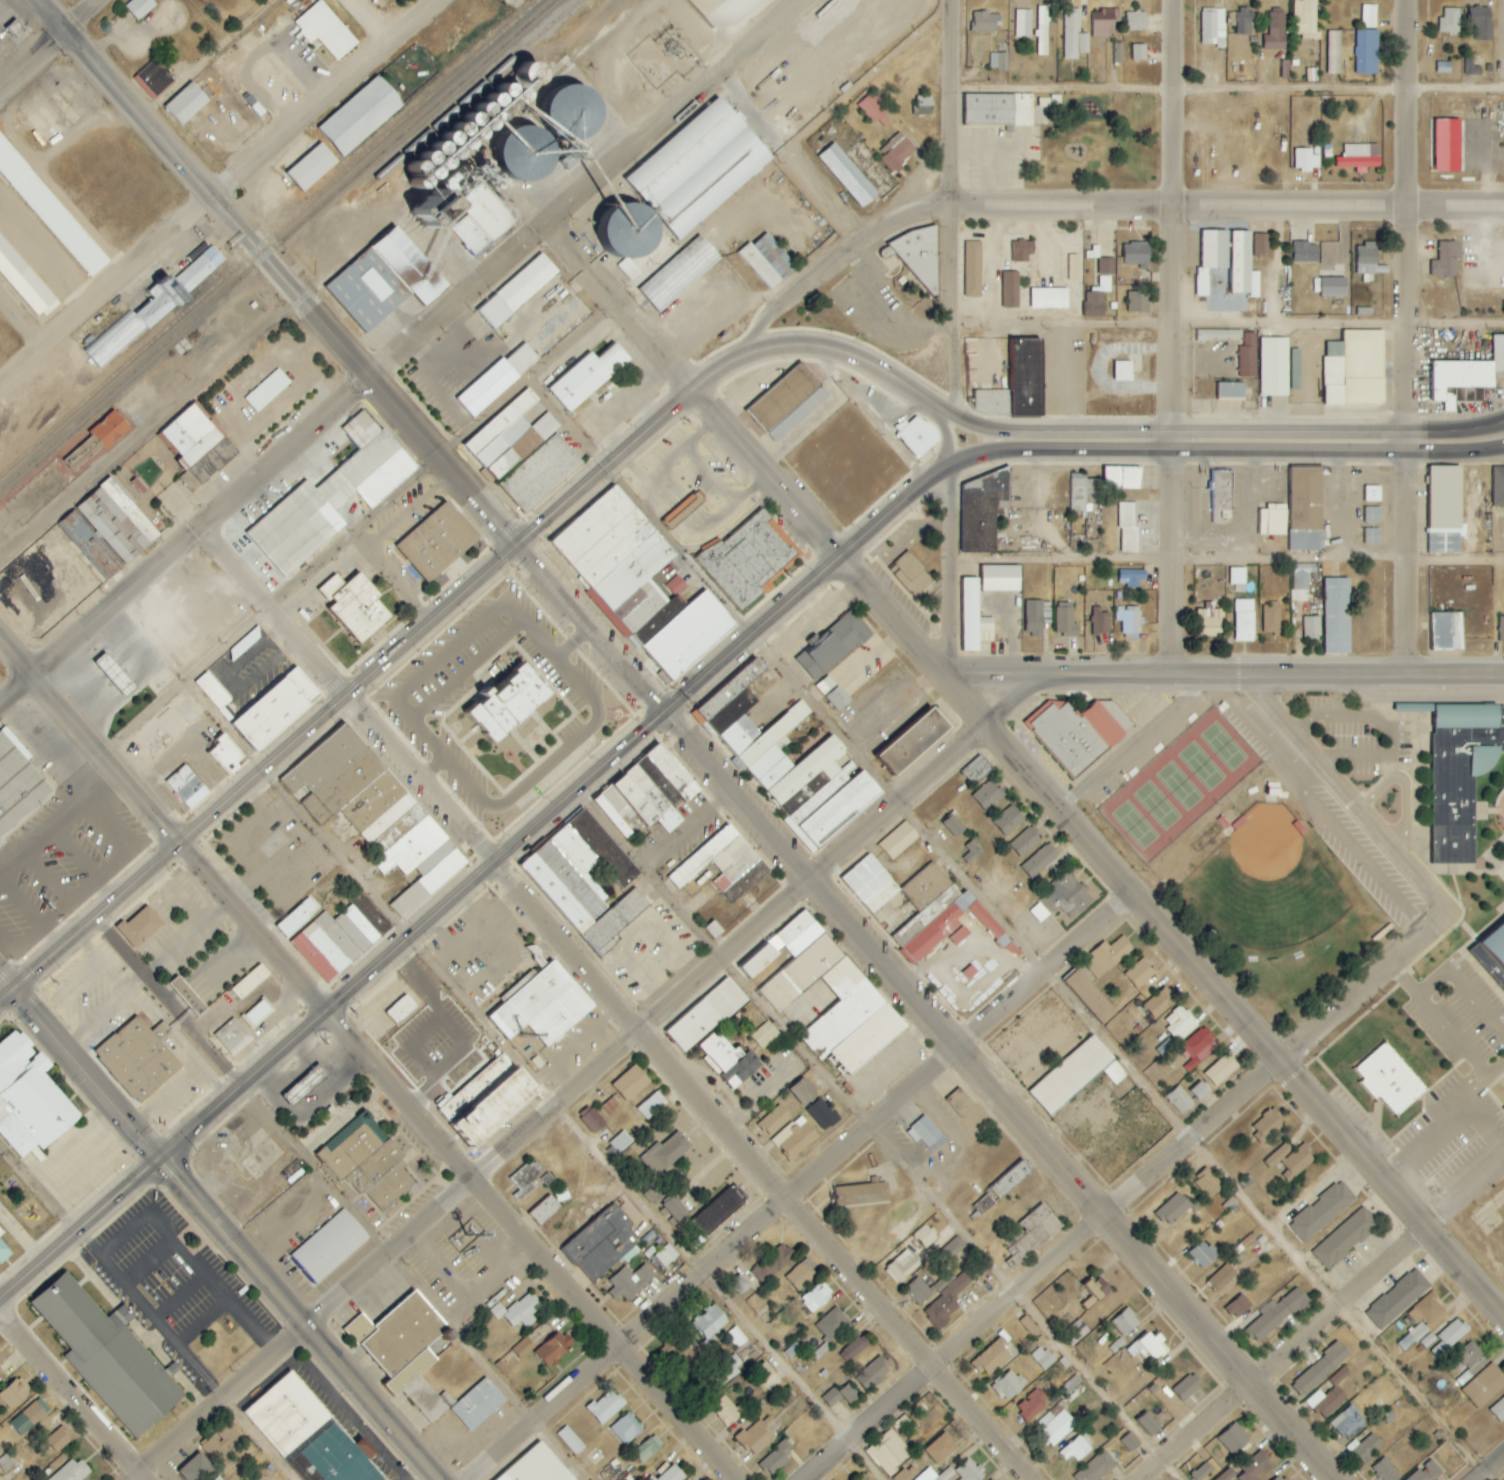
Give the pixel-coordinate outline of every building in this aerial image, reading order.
[(155,5),(151,0),(131,0),(123,7),(136,21),(155,5)] [(710,29),(729,27),(762,0),(686,0),(710,29)] [(1301,17),(1292,17),(1292,35),(1315,35),(1315,0),(1301,0),(1301,17)] [(1377,28),(1377,5),(1362,5),(1361,27),(1377,28)] [(308,44),(316,38),(335,61),(357,43),(327,7),(318,14),(312,6),(291,24),(308,44)] [(1048,7),(1036,7),(1037,56),(1049,55),(1048,7)] [(1493,40),(1492,7),(1469,8),(1470,25),(1475,25),(1475,41),(1493,40)] [(1443,18),(1438,18),(1438,33),(1460,32),(1459,8),(1443,8),(1443,18)] [(1121,22),(1120,9),(1100,9),(1100,13),(1093,13),(1094,38),(1115,37),(1114,23),(1121,22)] [(1201,44),(1218,45),(1218,48),(1225,48),(1226,10),(1202,9),(1201,44)] [(1237,9),(1236,34),(1252,35),(1253,9),(1237,9)] [(1032,10),(1016,10),(1016,38),(1032,38),(1032,10)] [(1126,13),(1127,31),(1147,30),(1146,11),(1126,13)] [(974,12),(973,31),(997,32),(997,13),(974,12)] [(1079,12),(1063,13),(1064,59),(1079,59),(1079,12)] [(1264,50),(1286,50),(1285,12),(1269,13),(1269,35),(1264,35),(1264,50)] [(1375,74),(1375,30),(1354,30),(1354,74),(1375,74)] [(1327,74),(1341,74),(1341,31),(1328,31),(1327,74)] [(1079,53),(1089,53),(1089,34),(1079,34),(1079,53)] [(1122,43),(1113,44),(1114,63),(1123,63),(1122,43)] [(1146,44),(1132,45),(1133,61),(1146,60),(1146,44)] [(1008,53),(990,53),(990,70),(1008,69),(1008,53)] [(1481,76),(1482,58),(1466,58),(1465,75),(1481,76)] [(133,79),(153,100),(174,80),(155,59),(133,79)] [(1451,63),(1438,62),(1437,73),(1451,74),(1451,63)] [(1306,82),(1318,81),(1317,68),(1306,69),(1306,82)] [(405,107),(381,76),(317,125),(341,157),(405,107)] [(165,106),(182,125),(210,101),(192,81),(165,106)] [(594,83),(545,91),(551,128),(559,127),(561,140),(570,138),(571,143),(595,139),(591,115),(599,113),(594,83)] [(885,127),(891,122),(885,115),(890,110),(872,91),(857,106),(874,124),(878,120),(885,127)] [(966,125),(1033,126),(1033,95),(967,94),(966,125)] [(916,115),(932,115),(933,97),(916,96),(916,115)] [(1435,172),(1460,172),(1461,120),(1436,119),(1435,172)] [(506,182),(554,177),(553,160),(544,161),(543,155),(553,154),(551,126),(514,130),(515,145),(508,145),(509,154),(504,154),(506,182)] [(0,133),(0,173),(90,279),(109,262),(0,133)] [(877,156),(893,173),(917,151),(901,133),(877,156)] [(302,193),(337,162),(320,143),(285,174),(302,193)] [(816,157),(859,210),(877,196),(833,143),(816,157)] [(1356,168),(1356,173),(1367,173),(1367,168),(1380,168),(1380,144),(1345,145),(1345,157),(1336,157),(1336,168),(1356,168)] [(1320,168),(1320,155),(1312,155),(1312,149),(1295,149),(1295,171),(1312,171),(1312,168),(1320,168)] [(325,287),(366,334),(411,296),(422,309),(449,287),(397,226),(325,287)] [(1196,268),(1196,297),(1209,297),(1209,269),(1229,269),(1229,231),(1202,231),(1202,268),(1196,268)] [(738,254),(773,290),(798,267),(767,233),(753,246),(750,242),(738,254)] [(721,259),(699,234),(636,289),(658,314),(721,259)] [(1256,255),(1270,256),(1270,234),(1256,234),(1256,255)] [(39,320),(58,303),(0,235),(0,274),(39,320)] [(963,297),(980,297),(980,241),(963,241),(963,297)] [(1293,263),(1319,262),(1318,245),(1310,245),(1310,241),(1293,242),(1293,263)] [(1013,242),(1013,263),(1028,263),(1028,255),(1035,255),(1035,242),(1013,242)] [(1432,277),(1457,277),(1457,260),(1462,260),(1462,243),(1439,242),(1439,261),(1432,261),(1432,277)] [(1125,243),(1124,265),(1141,265),(1141,269),(1150,270),(1151,243),(1125,243)] [(1358,244),(1357,274),(1377,275),(1377,244),(1358,244)] [(227,264),(213,246),(169,282),(165,278),(148,293),(153,299),(134,315),(131,311),(82,350),(98,369),(227,264)] [(492,328),(560,275),(544,255),(476,308),(492,328)] [(1078,281),(1079,255),(1069,255),(1069,281),(1078,281)] [(1115,259),(1099,258),(1098,275),(1115,275),(1115,259)] [(1018,272),(1000,272),(1000,308),(1018,308),(1018,272)] [(1111,276),(1100,276),(1100,290),(1086,290),(1085,317),(1104,318),(1105,293),(1111,293),(1111,276)] [(1344,278),(1318,278),(1318,296),(1344,296),(1344,278)] [(1066,309),(1066,289),(1029,289),(1029,309),(1066,309)] [(1149,313),(1149,293),(1128,293),(1128,313),(1149,313)] [(1384,332),(1343,332),(1343,342),(1324,343),(1325,405),(1385,405),(1384,332)] [(1256,333),(1244,333),(1244,347),(1239,347),(1240,378),(1257,377),(1256,333)] [(1493,356),(1499,356),(1499,371),(1503,371),(1503,336),(1493,336),(1493,356)] [(1287,337),(1259,337),(1259,396),(1287,396),(1287,337)] [(1043,416),(1044,340),(1010,340),(1010,374),(1009,374),(1009,391),(975,391),(975,416),(1043,416)] [(590,352),(548,391),(570,415),(630,359),(615,343),(597,359),(590,352)] [(539,360),(525,344),(505,361),(502,358),(455,400),(472,419),(539,360)] [(820,385),(800,362),(743,411),(763,434),(820,385)] [(1133,381),(1133,362),(1115,362),(1115,381),(1133,381)] [(1434,402),(1444,401),(1444,413),(1456,412),(1456,403),(1484,402),(1484,388),(1495,388),(1495,362),(1433,363),(1434,402)] [(291,383),(277,369),(244,399),(258,414),(291,383)] [(1246,384),(1219,384),(1219,399),(1246,399),(1246,384)] [(464,445),(496,481),(520,461),(509,448),(532,428),(521,416),(539,401),(529,389),(464,445)] [(159,434),(203,485),(238,454),(194,404),(159,434)] [(284,578),(346,527),(335,513),(357,494),(370,510),(417,471),(365,408),(340,429),(359,452),(314,489),(307,481),(246,532),(284,578)] [(72,473),(87,463),(88,464),(133,434),(117,411),(87,431),(92,438),(62,458),(72,473)] [(561,426),(548,412),(532,427),(545,441),(561,426)] [(893,430),(919,459),(941,438),(919,414),(908,425),(903,420),(893,430)] [(499,485),(526,515),(584,464),(557,434),(499,485)] [(1141,492),(1142,468),(1105,467),(1104,491),(1141,492)] [(1322,552),(1322,469),(1291,468),(1290,552),(1322,552)] [(1494,468),(1493,507),(1503,507),(1503,468),(1494,468)] [(1233,511),(1234,472),(1212,472),(1210,524),(1220,524),(1220,511),(1233,511)] [(963,554),(996,554),(997,510),(1010,510),(1010,477),(963,477),(963,554)] [(160,537),(112,478),(76,507),(124,566),(160,537)] [(738,627),(708,591),(662,629),(652,617),(670,603),(649,578),(676,556),(617,486),(551,540),(670,683),(738,627)] [(1366,502),(1381,502),(1382,487),(1366,487),(1366,502)] [(395,545),(426,584),(480,541),(449,502),(395,545)] [(1120,552),(1138,553),(1139,503),(1121,503),(1120,552)] [(1287,536),(1287,505),(1267,505),(1267,510),(1258,509),(1257,535),(1287,536)] [(740,613),(764,593),(761,589),(798,559),(768,522),(772,520),(763,508),(698,561),(740,613)] [(1381,508),(1366,508),(1365,523),(1381,523),(1381,508)] [(1381,529),(1365,529),(1365,545),(1381,545),(1381,529)] [(915,599),(935,581),(908,552),(889,570),(915,599)] [(1309,602),(1309,573),(1312,573),(1312,565),(1293,565),(1293,602),(1309,602)] [(982,592),(1020,592),(1020,566),(982,567),(982,592)] [(1246,585),(1246,569),(1229,568),(1229,584),(1246,585)] [(1146,570),(1119,570),(1119,587),(1139,587),(1139,581),(1145,581),(1146,570)] [(391,618),(376,600),(380,597),(360,573),(345,585),(336,574),(319,589),(333,605),(329,609),(359,645),(391,618)] [(666,586),(675,596),(687,586),(678,575),(666,586)] [(963,653),(980,652),(979,578),(961,579),(963,653)] [(1351,654),(1350,579),(1324,580),(1325,654),(1351,654)] [(1255,600),(1236,600),(1235,642),(1254,642),(1255,600)] [(1026,637),(1044,636),(1043,601),(1026,601),(1026,637)] [(1263,604),(1263,634),(1281,634),(1280,604),(1263,604)] [(1141,634),(1142,607),(1116,607),(1115,622),(1122,622),(1122,639),(1133,640),(1133,634),(1141,634)] [(1056,636),(1078,637),(1079,624),(1073,624),(1074,608),(1057,608),(1056,636)] [(1110,608),(1093,608),(1093,634),(1109,634),(1110,608)] [(1222,636),(1222,609),(1213,609),(1213,614),(1200,614),(1200,636),(1222,636)] [(795,658),(815,682),(871,634),(852,611),(824,634),(825,636),(806,653),(804,651),(795,658)] [(1463,613),(1432,614),(1433,651),(1464,650),(1463,613)] [(1305,641),(1321,641),(1321,617),(1304,617),(1305,641)] [(983,643),(994,642),(993,618),(982,618),(983,643)] [(126,697),(138,686),(105,650),(93,661),(126,697)] [(690,714),(702,728),(708,722),(802,834),(800,836),(811,850),(881,791),(833,735),(795,767),(780,750),(790,742),(785,735),(812,712),(802,700),(761,734),(744,713),(758,701),(746,687),(767,669),(758,657),(690,714)] [(551,691),(524,664),(495,692),(490,686),(478,697),(480,699),(467,712),(497,743),(551,691)] [(322,695),(297,666),(231,724),(256,753),(322,695)] [(220,711),(232,700),(206,672),(194,683),(220,711)] [(832,689),(837,684),(828,675),(816,687),(839,712),(846,705),(832,689)] [(1025,721),(1073,779),(1125,735),(1097,701),(1079,716),(1067,702),(1058,710),(1049,700),(1025,721)] [(1476,864),(1476,772),(1500,772),(1499,752),(1503,752),(1503,706),(1433,706),(1434,864),(1476,864)] [(951,728),(933,707),(876,755),(894,777),(951,728)] [(467,864),(348,721),(278,779),(292,796),(305,785),(332,817),(340,810),(379,857),(372,863),(383,875),(395,865),(405,876),(415,868),(422,877),(389,905),(401,919),(467,864)] [(5,842),(0,837),(54,792),(27,761),(30,758),(5,728),(0,733),(0,846),(5,842)] [(215,739),(219,744),(207,752),(226,778),(240,768),(237,763),(244,758),(225,732),(215,739)] [(646,754),(685,803),(700,791),(661,743),(646,754)] [(993,769),(981,755),(961,771),(973,786),(993,769)] [(683,822),(637,764),(593,799),(618,830),(625,825),(620,819),(633,808),(649,828),(657,821),(667,834),(683,822)] [(164,783),(190,810),(210,792),(184,765),(164,783)] [(1006,795),(994,778),(972,794),(985,811),(1006,795)] [(1007,837),(1025,819),(1011,805),(993,822),(1007,837)] [(520,864),(600,958),(616,945),(611,939),(650,905),(635,887),(613,906),(585,874),(599,862),(622,889),(640,874),(585,808),(520,864)] [(964,828),(951,815),(942,824),(955,837),(964,828)] [(892,862),(919,836),(905,820),(877,846),(892,862)] [(731,904),(770,872),(730,824),(667,877),(678,889),(711,861),(722,874),(713,882),(731,904)] [(1041,840),(1029,826),(1009,845),(1021,858),(1041,840)] [(962,858),(968,865),(982,853),(972,840),(965,846),(969,852),(962,858)] [(1021,865),(1031,879),(1060,856),(1050,843),(1021,865)] [(933,861),(901,889),(870,854),(841,879),(889,935),(905,921),(894,909),(907,898),(920,913),(892,937),(916,964),(948,936),(956,946),(970,934),(957,919),(969,909),(1011,956),(1019,949),(968,891),(963,895),(933,861)] [(1041,899),(1049,913),(1061,906),(1069,919),(1094,904),(1073,870),(1045,887),(1049,894),(1041,899)] [(290,942),(326,984),(392,928),(360,890),(353,897),(348,892),(345,895),(353,904),(333,921),(325,911),(290,942)] [(319,908),(308,897),(276,926),(287,938),(319,908)] [(1030,911),(1040,923),(1050,914),(1040,902),(1030,911)] [(115,927),(136,949),(164,924),(147,905),(126,924),(123,920),(115,927)] [(907,1028),(806,909),(775,935),(795,960),(759,990),(778,1013),(821,977),(841,1001),(799,1036),(821,1062),(830,1055),(849,1077),(907,1028)] [(714,939),(724,931),(714,920),(705,929),(714,939)] [(1470,950),(1503,990),(1503,921),(1470,950)] [(1106,942),(1085,961),(1102,978),(1134,948),(1122,935),(1110,947),(1106,942)] [(780,954),(769,942),(739,969),(749,981),(780,954)] [(1157,973),(1144,957),(1125,974),(1138,989),(1157,973)] [(594,1007),(553,958),(507,997),(509,999),(494,1012),(514,1036),(527,1025),(546,1047),(594,1007)] [(269,978),(261,966),(230,989),(238,1001),(269,978)] [(1104,1025),(1118,1012),(1078,969),(1064,982),(1104,1025)] [(169,984),(198,1015),(207,1007),(177,977),(169,984)] [(685,1053),(748,1001),(729,978),(666,1030),(685,1053)] [(1174,1004),(1161,990),(1144,1006),(1156,1020),(1174,1004)] [(417,1007),(406,994),(386,1012),(397,1025),(417,1007)] [(273,1011),(262,999),(241,1018),(253,1031),(273,1011)] [(1162,1020),(1177,1042),(1199,1027),(1183,1005),(1162,1020)] [(136,1015),(93,1054),(140,1105),(182,1067),(136,1015)] [(252,1040),(233,1018),(214,1036),(233,1057),(252,1040)] [(762,1050),(780,1034),(769,1021),(750,1036),(762,1050)] [(1191,1059),(1184,1067),(1191,1074),(1219,1043),(1202,1027),(1180,1050),(1191,1059)] [(44,1074),(52,1067),(39,1052),(35,1055),(14,1030),(0,1043),(0,1137),(19,1160),(30,1152),(39,1163),(45,1158),(40,1152),(81,1117),(44,1074)] [(762,1065),(751,1053),(746,1057),(738,1047),(733,1051),(716,1031),(699,1046),(708,1056),(705,1058),(733,1090),(762,1065)] [(1026,1092),(1049,1118),(1103,1071),(1113,1084),(1125,1074),(1092,1035),(1026,1092)] [(1396,1118),(1427,1090),(1385,1043),(1356,1069),(1366,1080),(1363,1082),(1396,1118)] [(539,1093),(500,1047),(491,1054),(496,1060),(452,1098),(450,1095),(437,1105),(474,1149),(539,1093)] [(1215,1087),(1240,1067),(1229,1053),(1204,1073),(1215,1087)] [(301,1097),(327,1073),(319,1064),(293,1088),(301,1097)] [(651,1082),(635,1065),(612,1086),(628,1103),(651,1082)] [(818,1094),(803,1078),(789,1091),(804,1107),(818,1094)] [(1211,1091),(1202,1081),(1190,1091),(1199,1101),(1211,1091)] [(1195,1104),(1179,1086),(1166,1096),(1182,1115),(1195,1104)] [(960,1119),(974,1107),(958,1088),(943,1100),(960,1119)] [(646,1121),(667,1103),(657,1091),(636,1110),(646,1121)] [(600,1108),(608,1118),(622,1106),(614,1096),(600,1108)] [(807,1109),(823,1132),(839,1120),(823,1098),(807,1109)] [(770,1137),(792,1117),(779,1104),(758,1124),(770,1137)] [(606,1126),(593,1106),(579,1115),(592,1135),(606,1126)] [(1250,1128),(1262,1143),(1286,1124),(1273,1109),(1250,1128)] [(919,1139),(933,1154),(947,1140),(924,1116),(906,1133),(915,1143),(919,1139)] [(382,1212),(416,1183),(398,1162),(405,1157),(390,1139),(383,1145),(358,1117),(329,1142),(335,1149),(330,1153),(325,1147),(316,1154),(347,1190),(352,1185),(360,1194),(364,1191),(382,1212)] [(820,1138),(803,1117),(787,1129),(792,1135),(778,1145),(790,1161),(820,1138)] [(639,1159),(657,1179),(692,1146),(678,1131),(661,1146),(658,1142),(639,1159)] [(604,1148),(613,1159),(633,1143),(624,1132),(604,1148)] [(1264,1162),(1272,1169),(1281,1161),(1296,1177),(1317,1158),(1303,1144),(1296,1151),(1286,1141),(1264,1162)] [(1032,1171),(1022,1158),(986,1186),(997,1199),(1032,1171)] [(512,1196),(518,1203),(535,1189),(531,1183),(543,1174),(532,1160),(509,1178),(519,1191),(512,1196)] [(1209,1199),(1223,1187),(1207,1168),(1193,1181),(1209,1199)] [(1357,1198),(1341,1179),(1288,1224),(1304,1243),(1357,1198)] [(838,1205),(889,1199),(887,1181),(836,1187),(838,1205)] [(745,1200),(730,1185),(691,1222),(705,1238),(745,1200)] [(1156,1213),(1169,1226),(1191,1205),(1178,1191),(1156,1213)] [(974,1206),(982,1215),(996,1203),(988,1194),(974,1206)] [(529,1212),(539,1225),(561,1209),(551,1196),(529,1212)] [(688,1215),(675,1197),(663,1206),(666,1210),(664,1212),(674,1226),(688,1215)] [(622,1257),(626,1261),(636,1253),(632,1247),(640,1240),(629,1227),(633,1224),(615,1203),(562,1247),(592,1282),(622,1257)] [(1004,1237),(1018,1253),(1007,1262),(1013,1269),(1063,1225),(1043,1203),(1004,1237)] [(1328,1270),(1380,1225),(1363,1206),(1311,1251),(1328,1270)] [(290,1256),(315,1285),(370,1238),(344,1208),(290,1256)] [(1188,1253),(1203,1269),(1218,1255),(1203,1239),(1188,1253)] [(0,1240),(0,1265),(12,1255),(0,1240)] [(750,1271),(763,1285),(795,1256),(783,1242),(750,1271)] [(679,1254),(668,1243),(653,1256),(664,1268),(679,1254)] [(898,1284),(920,1264),(907,1249),(884,1269),(898,1284)] [(805,1261),(785,1275),(797,1291),(816,1277),(805,1261)] [(632,1275),(624,1266),(606,1283),(619,1297),(621,1295),(628,1302),(656,1275),(645,1263),(632,1275)] [(1218,1293),(1238,1274),(1227,1263),(1207,1281),(1218,1293)] [(1379,1329),(1431,1288),(1416,1269),(1364,1310),(1379,1329)] [(185,1396),(125,1324),(117,1331),(67,1271),(30,1301),(70,1350),(65,1355),(134,1439),(185,1396)] [(920,1305),(938,1288),(921,1271),(904,1288),(920,1305)] [(750,1286),(739,1273),(728,1283),(739,1296),(750,1286)] [(966,1303),(958,1293),(972,1281),(966,1273),(921,1308),(936,1327),(966,1303)] [(1105,1294),(1089,1280),(1085,1285),(1101,1299),(1105,1294)] [(800,1299),(811,1313),(834,1296),(822,1281),(800,1299)] [(1262,1314),(1246,1330),(1260,1344),(1308,1298),(1296,1286),(1277,1305),(1271,1299),(1259,1311),(1262,1314)] [(345,1328),(390,1379),(384,1384),(395,1397),(402,1391),(431,1424),(455,1402),(445,1391),(439,1396),(419,1374),(437,1359),(427,1346),(448,1327),(415,1289),(373,1326),(362,1313),(345,1328)] [(507,1311),(499,1302),(491,1309),(499,1319),(503,1315),(513,1327),(521,1321),(524,1325),(543,1309),(528,1292),(507,1311)] [(1405,1352),(1450,1315),(1432,1292),(1407,1312),(1417,1324),(1422,1320),(1423,1321),(1397,1342),(1405,1352)] [(1253,1305),(1243,1293),(1226,1307),(1236,1319),(1253,1305)] [(691,1323),(706,1342),(730,1323),(714,1303),(691,1323)] [(120,1330),(131,1317),(120,1306),(108,1319),(120,1330)] [(815,1326),(831,1343),(851,1324),(835,1306),(815,1326)] [(1141,1322),(1127,1307),(1110,1323),(1124,1337),(1141,1322)] [(1060,1333),(1070,1347),(1090,1331),(1080,1318),(1060,1333)] [(1442,1341),(1430,1350),(1437,1359),(1471,1333),(1459,1318),(1437,1336),(1442,1341)] [(1133,1357),(1139,1351),(1152,1364),(1165,1351),(1159,1345),(1163,1341),(1151,1328),(1127,1350),(1133,1357)] [(547,1367),(574,1347),(562,1330),(535,1350),(547,1367)] [(1437,1339),(1432,1332),(1420,1342),(1425,1348),(1437,1339)] [(986,1377),(1011,1356),(1001,1344),(1009,1338),(1005,1333),(972,1361),(986,1377)] [(868,1343),(859,1334),(839,1355),(849,1364),(868,1343)] [(512,1349),(521,1359),(536,1346),(527,1336),(512,1349)] [(661,1353),(682,1372),(689,1363),(695,1368),(708,1353),(691,1338),(677,1354),(668,1345),(661,1353)] [(1291,1386),(1303,1398),(1350,1353),(1338,1340),(1291,1386)] [(1473,1376),(1490,1361),(1471,1341),(1450,1359),(1459,1370),(1464,1366),(1473,1376)] [(1030,1356),(1044,1371),(1056,1361),(1042,1345),(1030,1356)] [(721,1385),(745,1366),(736,1355),(712,1373),(721,1385)] [(892,1369),(878,1356),(855,1379),(864,1388),(870,1382),(875,1386),(892,1369)] [(764,1384),(776,1374),(765,1361),(753,1372),(764,1384)] [(1479,1410),(1503,1387),(1503,1374),(1492,1361),(1461,1390),(1479,1410)] [(1329,1380),(1335,1386),(1325,1396),(1319,1389),(1306,1401),(1323,1420),(1348,1398),(1337,1386),(1351,1373),(1344,1366),(1329,1380)] [(301,1479),(386,1479),(368,1459),(375,1453),(362,1438),(354,1444),(292,1370),(243,1410),(301,1479)] [(1029,1384),(1020,1374),(1016,1377),(1011,1370),(992,1385),(1006,1402),(1029,1384)] [(1192,1372),(1173,1389),(1184,1402),(1203,1384),(1192,1372)] [(11,1410),(29,1393),(16,1378),(0,1392),(0,1399),(11,1410)] [(468,1432),(505,1402),(486,1378),(448,1408),(468,1432)] [(786,1409),(796,1400),(783,1385),(773,1394),(786,1409)] [(821,1398),(830,1408),(842,1398),(834,1387),(821,1398)] [(587,1407),(600,1425),(625,1406),(613,1388),(587,1407)] [(1045,1396),(1039,1388),(1015,1406),(1027,1422),(1047,1407),(1041,1400),(1045,1396)] [(727,1427),(743,1414),(726,1394),(710,1407),(727,1427)] [(1490,1411),(1503,1424),(1503,1423),(1503,1396),(1490,1411)] [(21,1437),(47,1413),(35,1400),(9,1424),(21,1437)] [(1368,1424),(1350,1405),(1330,1424),(1348,1443),(1368,1424)] [(1078,1426),(1064,1409),(1039,1430),(1052,1446),(1078,1426)] [(1162,1427),(1147,1411),(1136,1422),(1150,1438),(1162,1427)] [(773,1440),(765,1430),(775,1422),(767,1413),(737,1438),(753,1457),(773,1440)] [(610,1426),(622,1445),(640,1434),(628,1415),(610,1426)] [(1251,1439),(1235,1422),(1218,1438),(1233,1455),(1251,1439)] [(45,1440),(55,1453),(72,1441),(62,1427),(45,1440)] [(235,1441),(223,1427),(203,1444),(215,1458),(235,1441)] [(865,1452),(874,1462),(875,1461),(889,1475),(913,1453),(890,1429),(865,1452)] [(938,1465),(958,1448),(945,1432),(925,1449),(938,1465)] [(1077,1462),(1095,1445),(1083,1432),(1058,1454),(1065,1461),(1071,1455),(1077,1462)] [(1120,1441),(1130,1452),(1140,1443),(1130,1432),(1120,1441)] [(1352,1452),(1363,1464),(1384,1444),(1373,1433),(1352,1452)] [(664,1448),(656,1436),(633,1450),(640,1463),(664,1448)] [(543,1440),(495,1479),(575,1479),(543,1440)] [(793,1452),(781,1441),(759,1464),(771,1475),(793,1452)] [(1117,1464),(1104,1449),(1073,1477),(1076,1479),(1100,1479),(1117,1464)] [(1273,1464),(1261,1451),(1235,1476),(1239,1479),(1257,1479),(1273,1464)] [(215,1468),(199,1452),(178,1472),(186,1479),(203,1479),(215,1468)] [(5,1453),(0,1458),(0,1468),(4,1473),(15,1463),(5,1453)] [(90,1473),(75,1456),(48,1479),(83,1479),(90,1473)] [(1402,1476),(1384,1457),(1372,1468),(1383,1479),(1397,1479),(1402,1476)] [(960,1479),(977,1479),(984,1474),(971,1458),(953,1472),(960,1479)] [(1443,1471),(1431,1459),(1424,1466),(1436,1478),(1443,1471)] [(673,1463),(658,1479),(680,1479),(685,1474),(673,1463)] [(1195,1479),(1201,1479),(1213,1472),(1208,1463),(1191,1473),(1195,1479)] [(956,1473),(950,1466),(938,1477),(929,1467),(915,1479),(947,1479),(956,1473)] [(1237,1475),(1230,1468),(1215,1479),(1231,1479),(1237,1475)] [(1418,1468),(1406,1479),(1431,1479),(1418,1468)]
